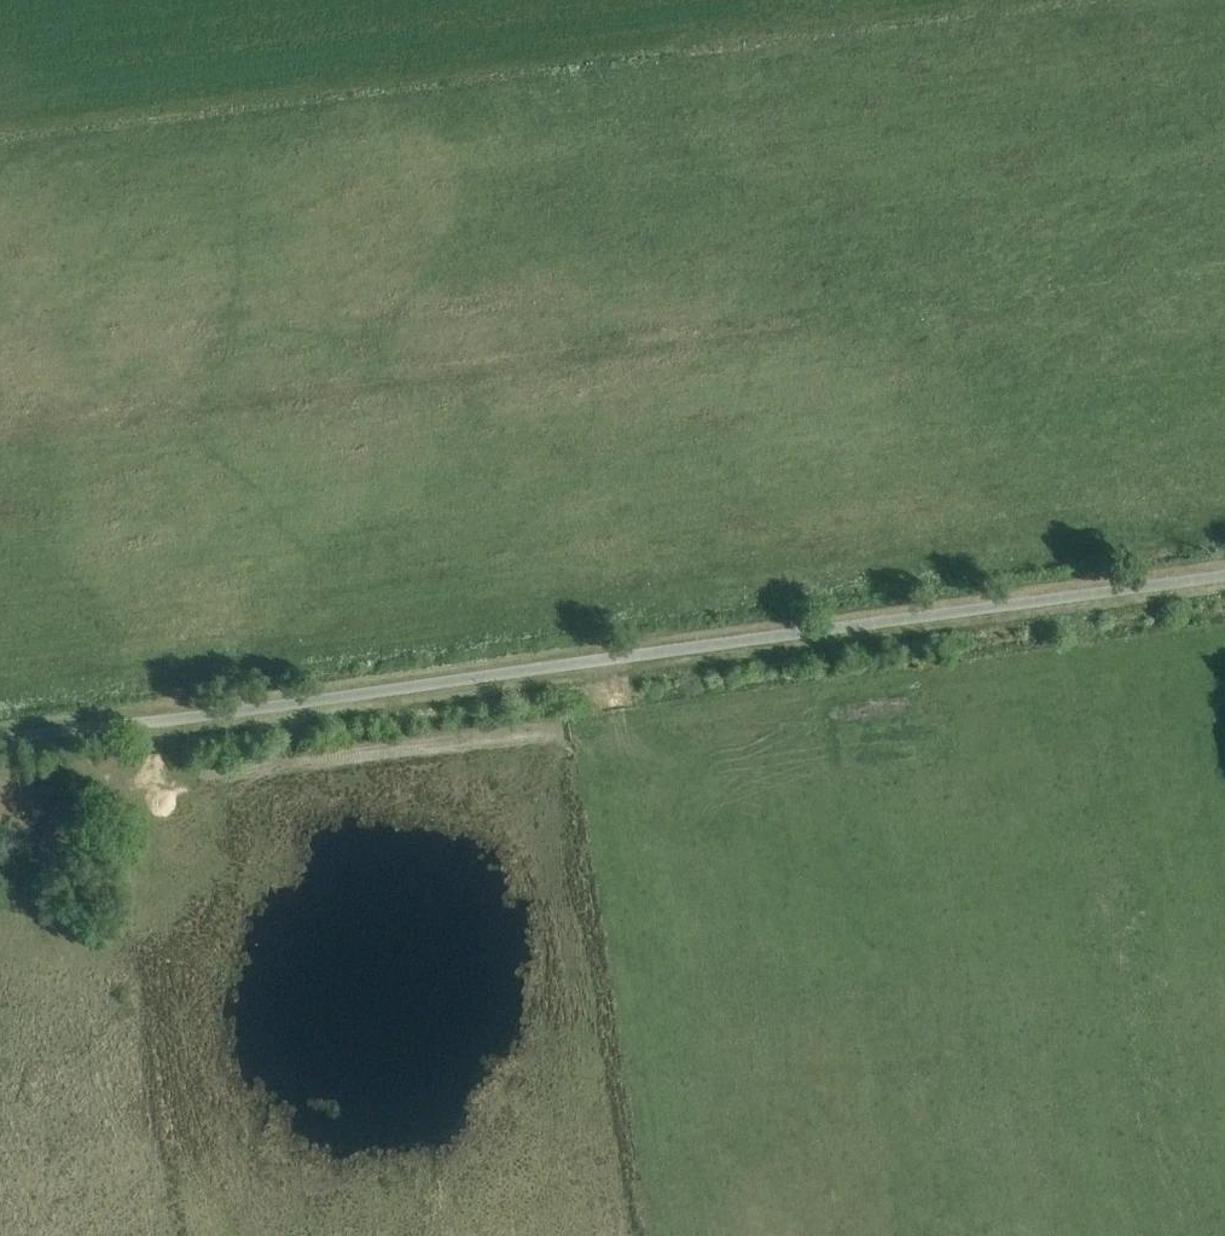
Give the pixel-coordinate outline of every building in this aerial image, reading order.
[(158,753),(160,771),(176,768),(173,751),(158,753)]
